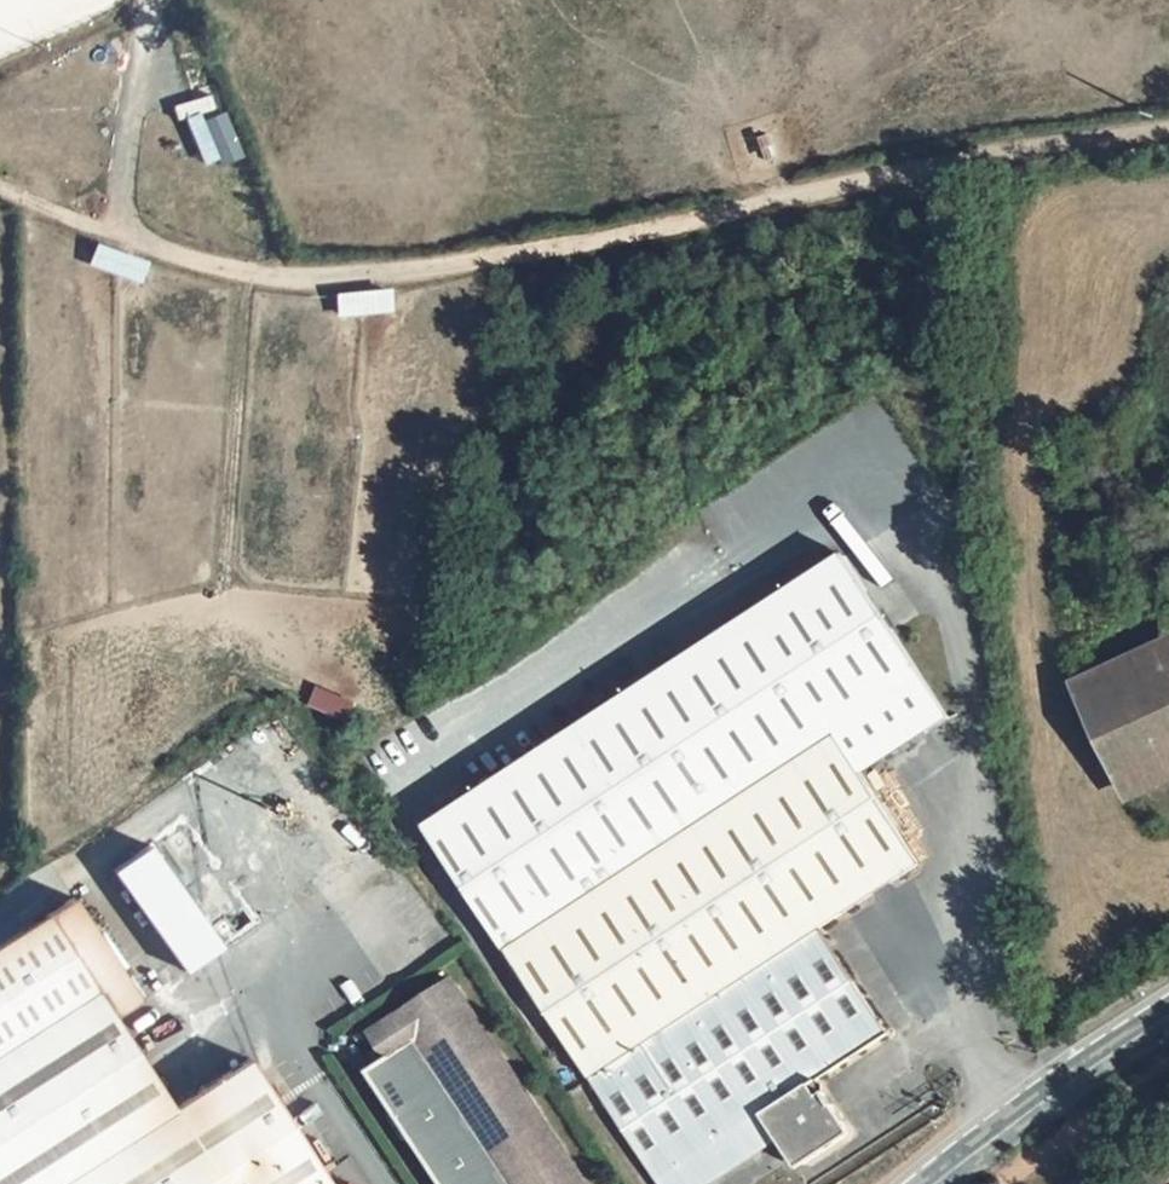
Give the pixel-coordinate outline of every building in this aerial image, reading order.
[(370,311),(370,302),(385,302),(384,288),(331,291),(332,313),(370,311)] [(423,827),(662,1183),(721,1183),(780,1144),(794,1164),(809,1167),(845,1142),(850,1129),(833,1105),(825,1111),(810,1091),(818,1085),(884,1037),(813,932),(924,856),(856,757),(920,714),(926,722),(949,708),(840,547),(423,827)] [(1092,667),(1134,771),(1168,757),(1168,635),(1092,667)] [(167,832),(234,932),(314,881),(244,777),(167,832)] [(237,1050),(162,1102),(100,1012),(127,994),(57,894),(0,933),(0,1183),(330,1183),(237,1050)] [(451,987),(369,1043),(387,1071),(359,1091),(424,1183),(585,1183),(451,987)] [(825,1111),(833,1105),(818,1085),(810,1091),(825,1111)] [(340,1172),(330,1179),(333,1183),(348,1183),(340,1172)]
